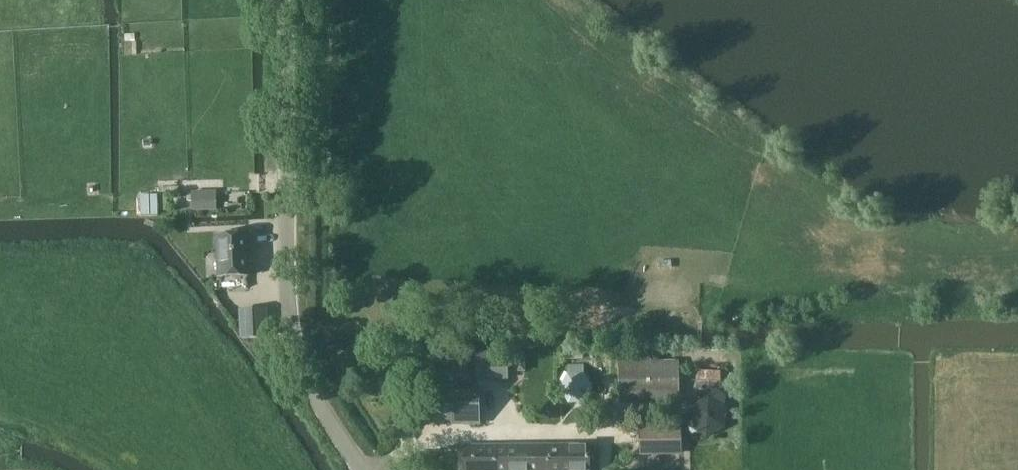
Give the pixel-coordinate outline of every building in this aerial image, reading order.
[(192,191),(192,211),(217,211),(217,191),(192,191)] [(248,234),(247,234),(217,235),(219,277),(249,276),(248,234)] [(265,309),(241,310),(242,338),(266,337),(265,309)] [(477,353),(477,381),(509,380),(509,353),(477,353)] [(619,363),(619,380),(619,402),(679,401),(679,362),(619,363)] [(560,389),(569,404),(586,404),(594,388),(585,374),(567,374),(560,389)] [(428,426),(479,425),(478,391),(428,391),(428,426)] [(707,438),(726,429),(728,407),(709,395),(690,405),(688,427),(707,438)] [(640,447),(680,446),(680,421),(640,421),(640,447)] [(465,469),(589,469),(589,447),(464,448),(465,469)]
